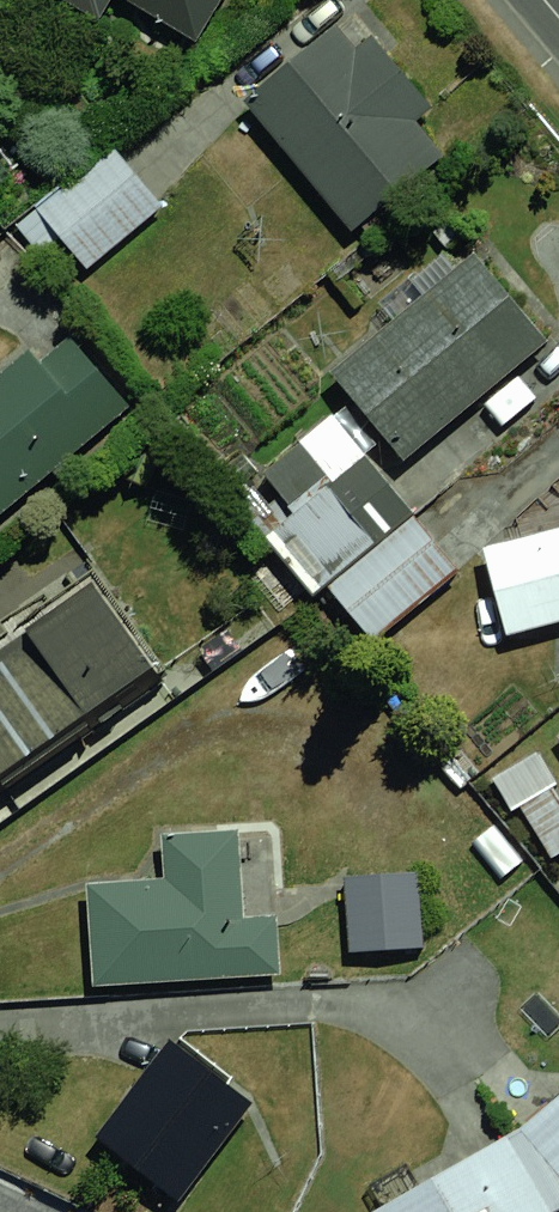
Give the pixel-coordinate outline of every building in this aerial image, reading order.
[(12,5),(7,0),(0,0),(0,15),(12,5)] [(182,47),(209,0),(98,0),(182,47)] [(345,23),(240,99),(341,238),(446,162),(345,23)] [(113,142),(35,199),(83,266),(162,209),(113,142)] [(480,257),(330,373),(398,461),(549,345),(480,257)] [(120,404),(45,319),(0,358),(0,510),(120,404)] [(499,638),(558,626),(558,511),(478,526),(499,638)] [(415,512),(324,580),(371,643),(463,575),(415,512)] [(0,656),(0,785),(176,674),(117,582),(0,656)] [(549,740),(558,751),(558,732),(549,740)] [(491,782),(515,821),(523,816),(555,865),(558,862),(558,787),(537,752),(491,782)] [(160,874),(82,879),(90,990),(265,977),(256,847),(159,854),(160,874)] [(405,870),(327,877),(335,953),(412,946),(405,870)] [(164,1038),(89,1130),(168,1195),(243,1102),(164,1038)] [(362,1207),(364,1211),(558,1211),(558,1092),(520,1125),(362,1207)]
